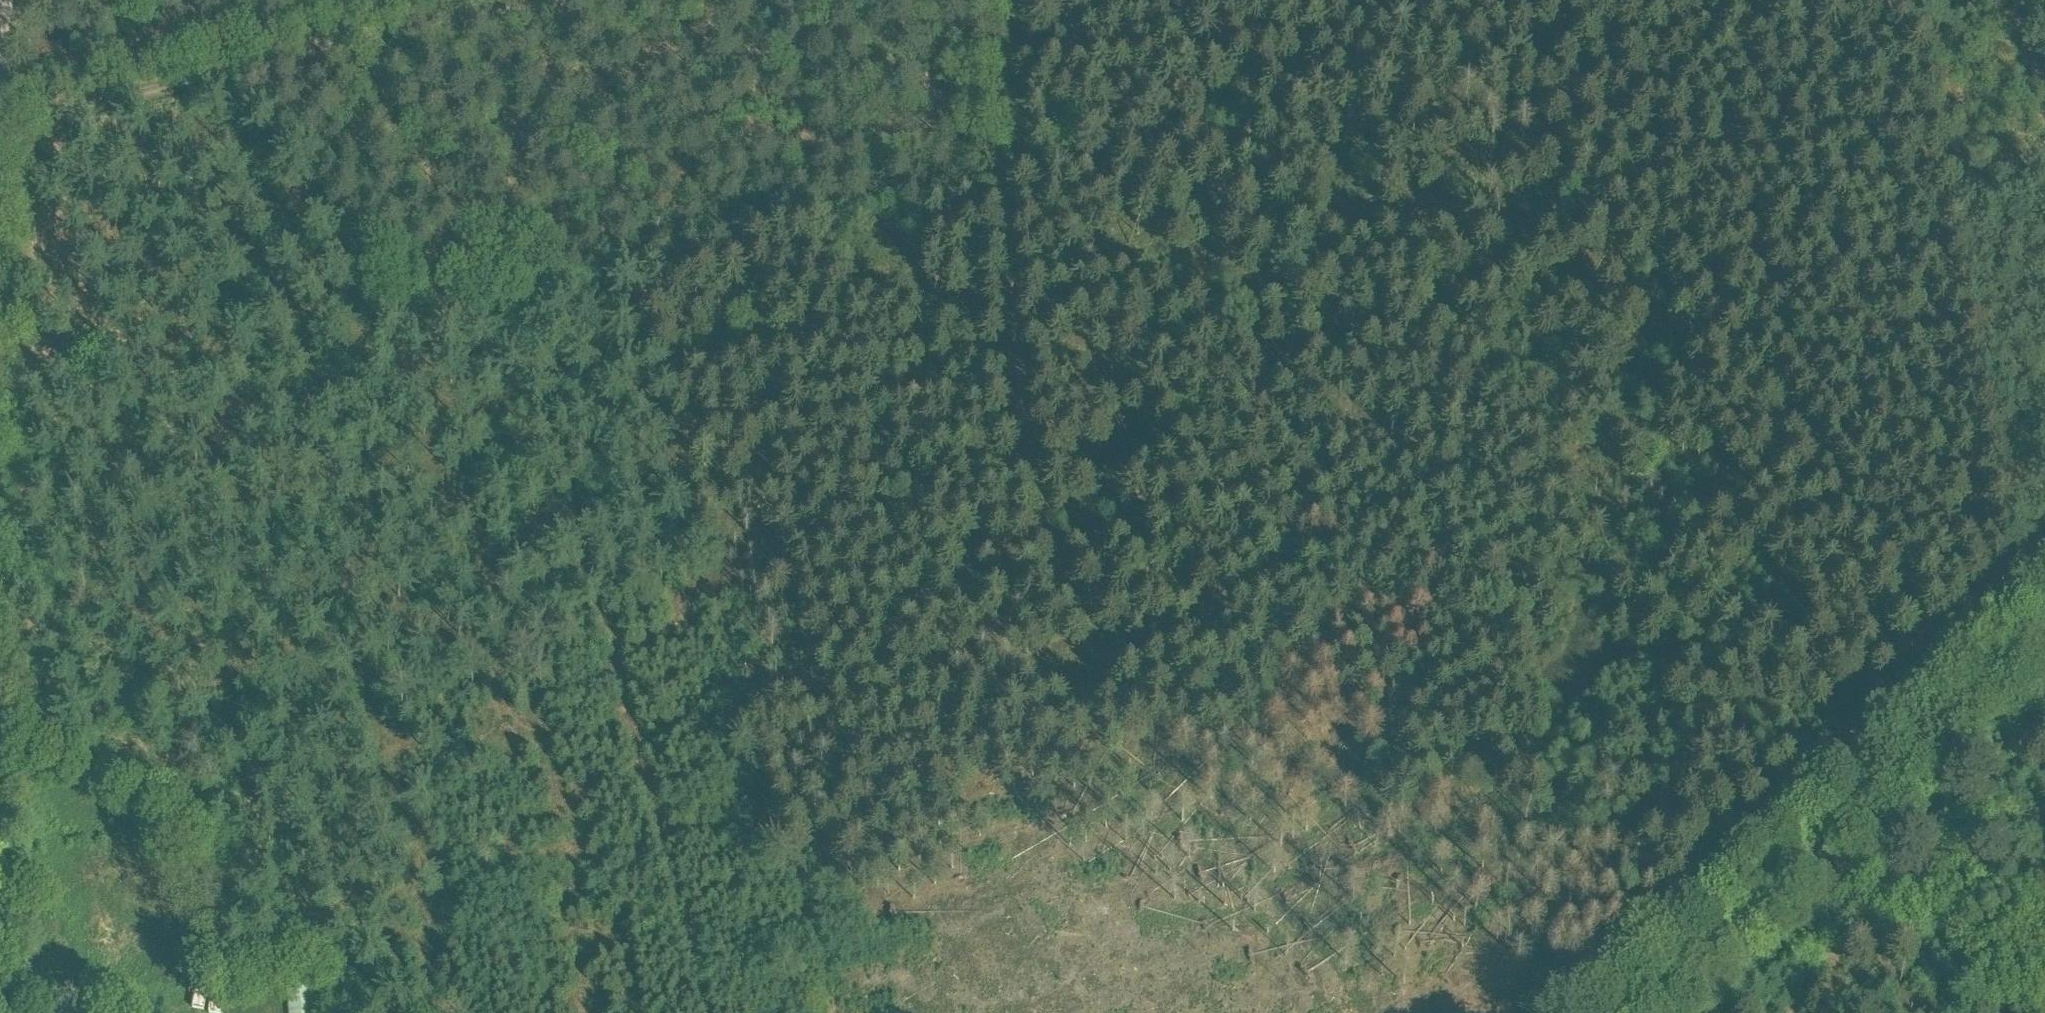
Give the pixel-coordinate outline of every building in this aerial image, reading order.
[(288,987),(290,1012),(315,1012),(313,985),(288,987)]
